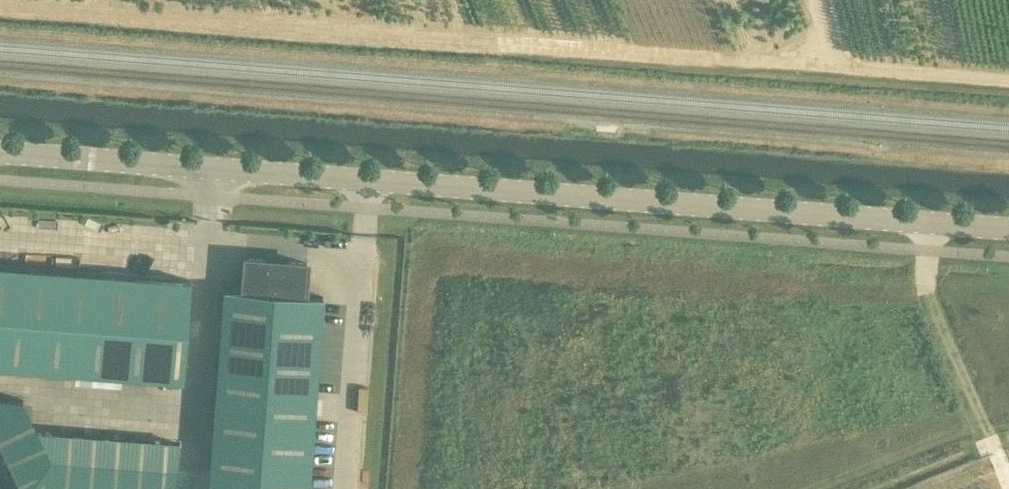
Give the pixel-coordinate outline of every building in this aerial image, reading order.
[(323,296),(304,294),(307,262),(245,257),(243,290),(223,288),(208,488),(308,488),(323,296)] [(184,380),(192,280),(0,265),(0,366),(184,380)] [(17,396),(0,395),(0,465),(9,488),(170,488),(173,437),(30,429),(17,396)]
